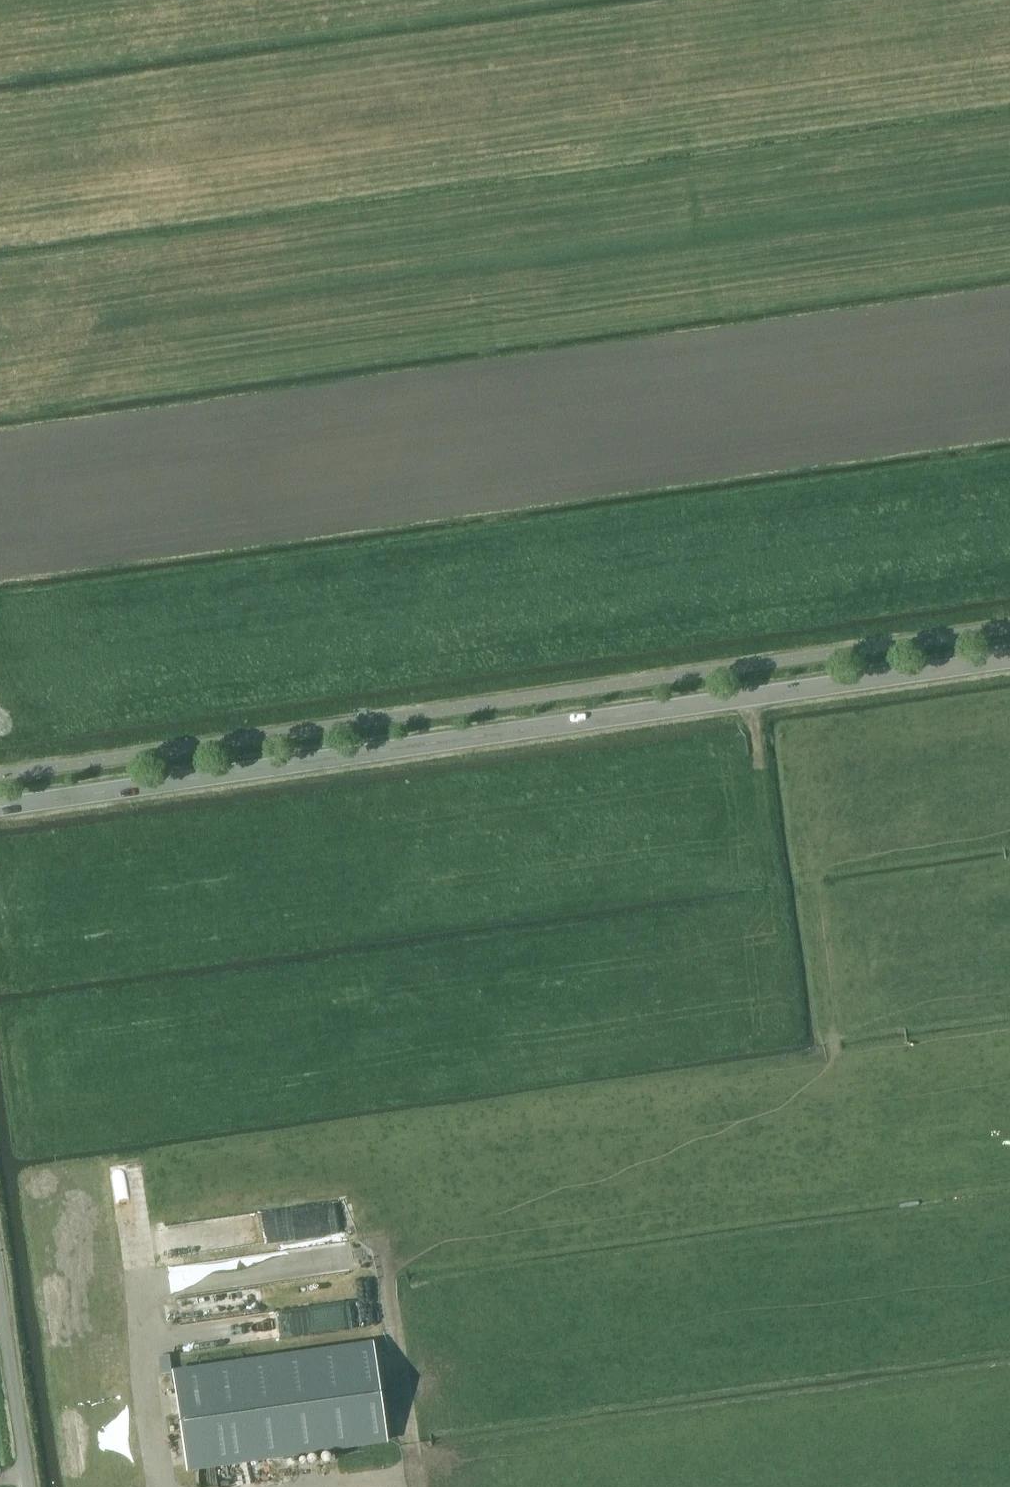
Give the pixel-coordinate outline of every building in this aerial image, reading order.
[(171,1264),(177,1294),(266,1277),(260,1247),(171,1264)] [(373,1338),(175,1367),(189,1464),(387,1435),(375,1355),(373,1338)]
